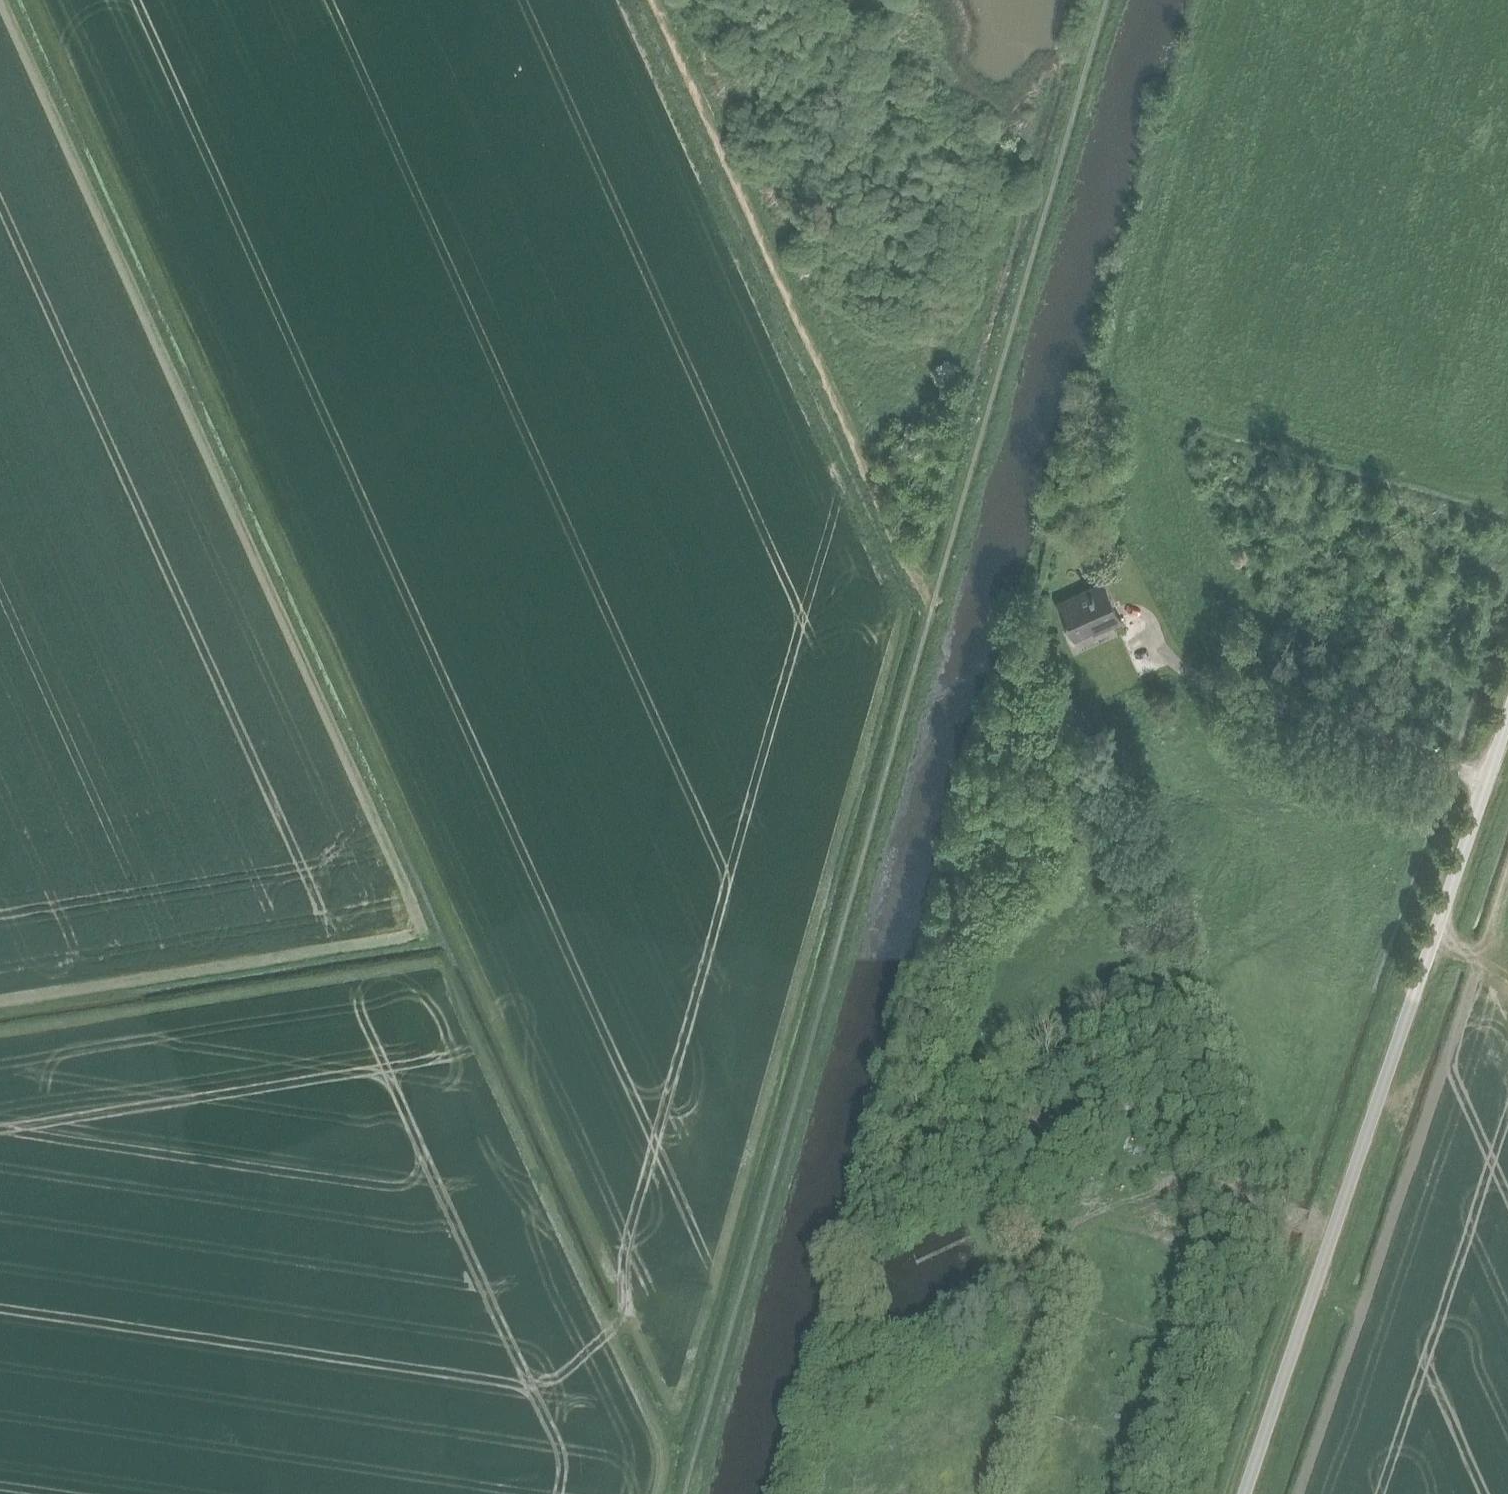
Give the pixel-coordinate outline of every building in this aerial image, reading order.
[(1094,635),(1123,622),(1104,581),(1059,601),(1076,640),(1092,632),(1094,635)]
